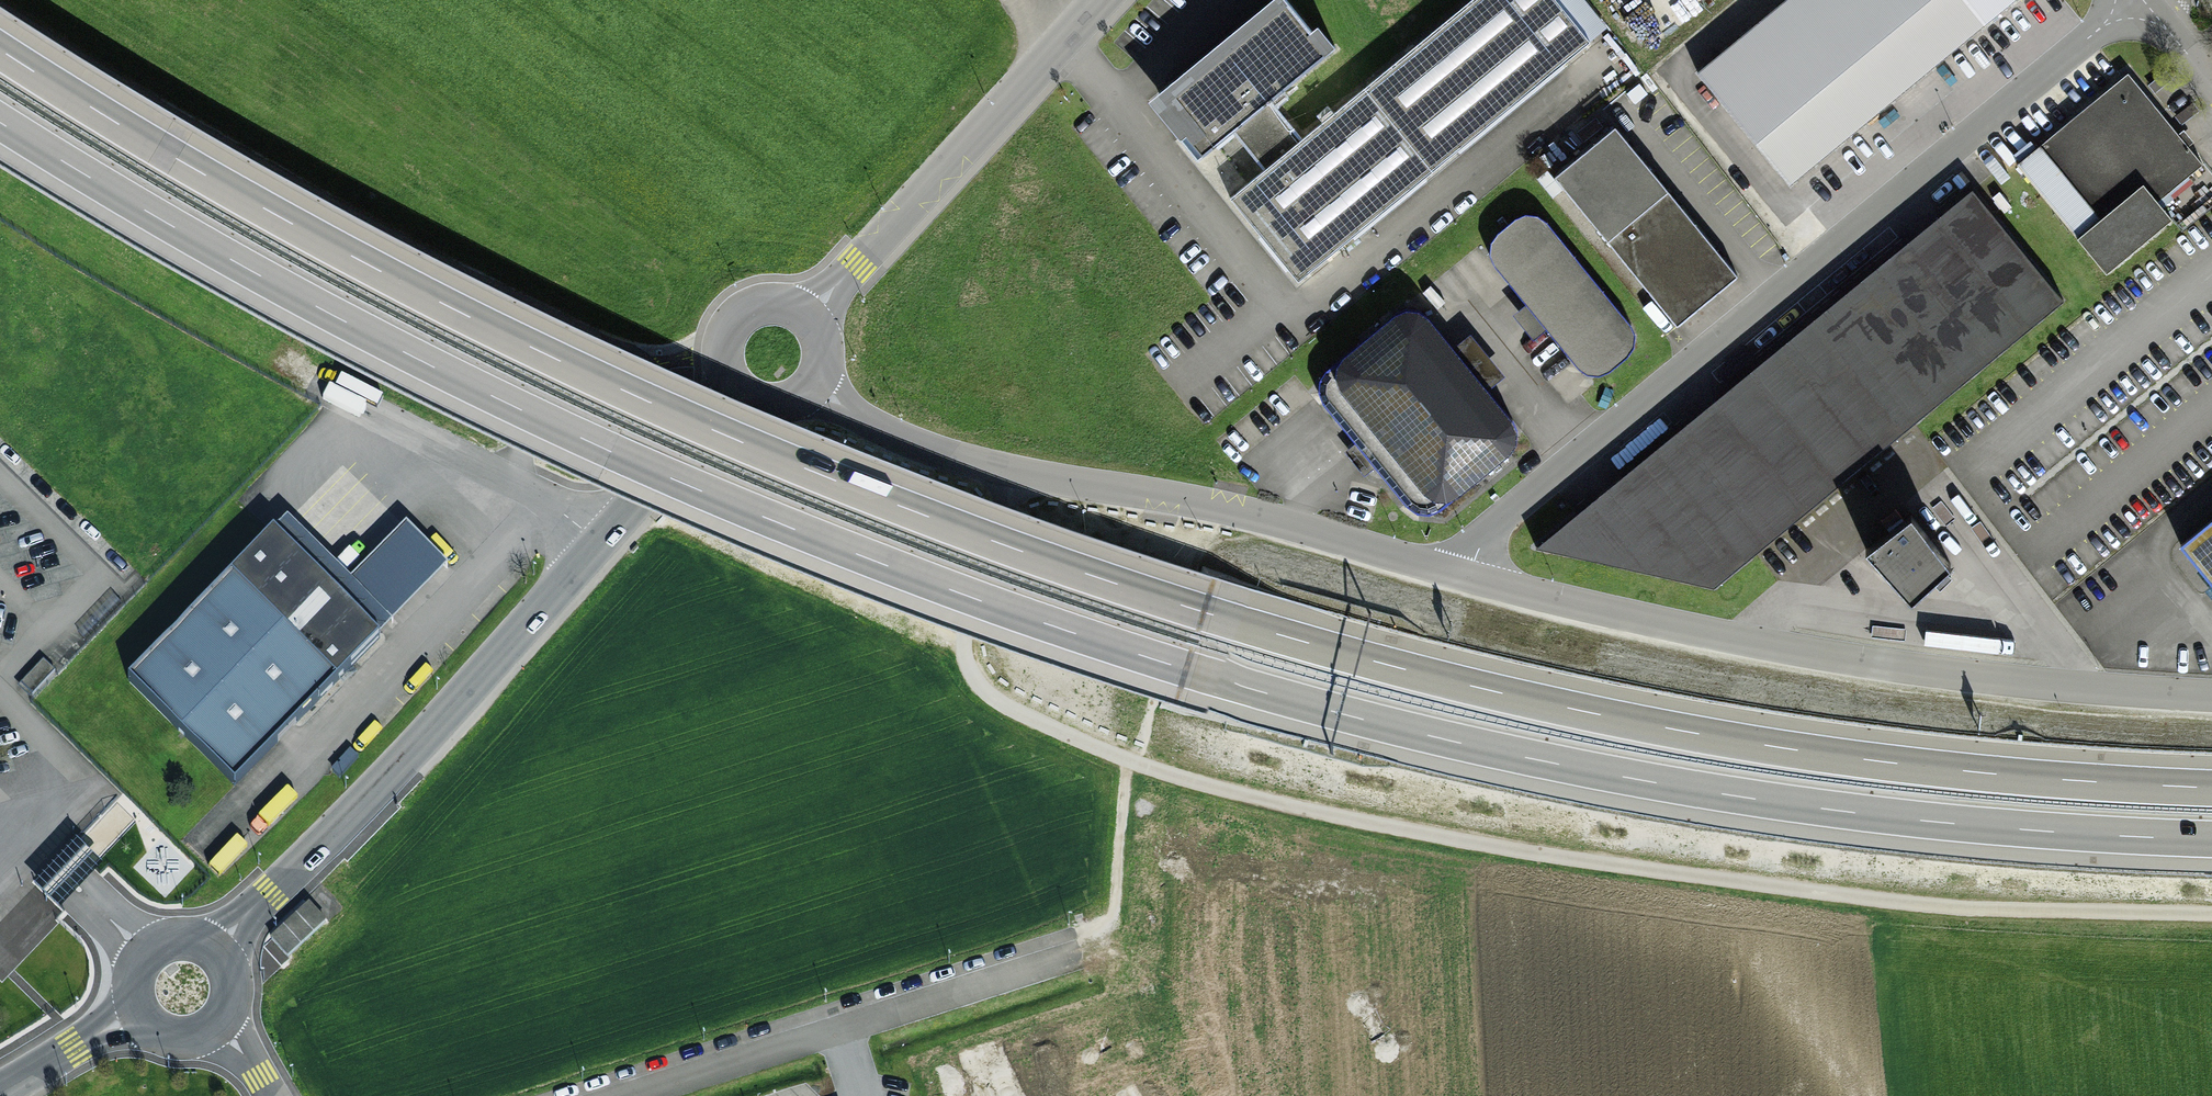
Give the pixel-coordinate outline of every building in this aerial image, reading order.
[(1313,0),(1296,0),(1168,106),(1215,161),(1352,47),(1313,0)] [(1560,0),(1486,0),(1237,203),(1305,286),(1599,47),(1560,0)] [(1708,53),(1804,170),(2012,0),(1773,0),(1708,53)] [(2049,149),(2108,217),(2144,186),(2157,202),(2211,154),(2211,153),(2139,69),(2049,149)] [(1755,273),(1631,122),(1566,175),(1691,326),(1755,273)] [(2074,297),(1981,186),(1550,546),(1726,588),(2074,297)] [(1548,215),(1531,213),(1502,238),(1501,260),(1594,369),(1615,370),(1640,349),(1642,325),(1548,215)] [(1443,312),(1414,312),(1353,361),(1349,383),(1439,494),(1468,498),(1531,447),(1534,425),(1443,312)] [(238,807),(461,572),(405,519),(356,570),(287,505),(112,689),(238,807)] [(1957,565),(1911,512),(1870,546),(1915,600),(1957,565)] [(2194,551),(2211,572),(2211,535),(2194,551)]
